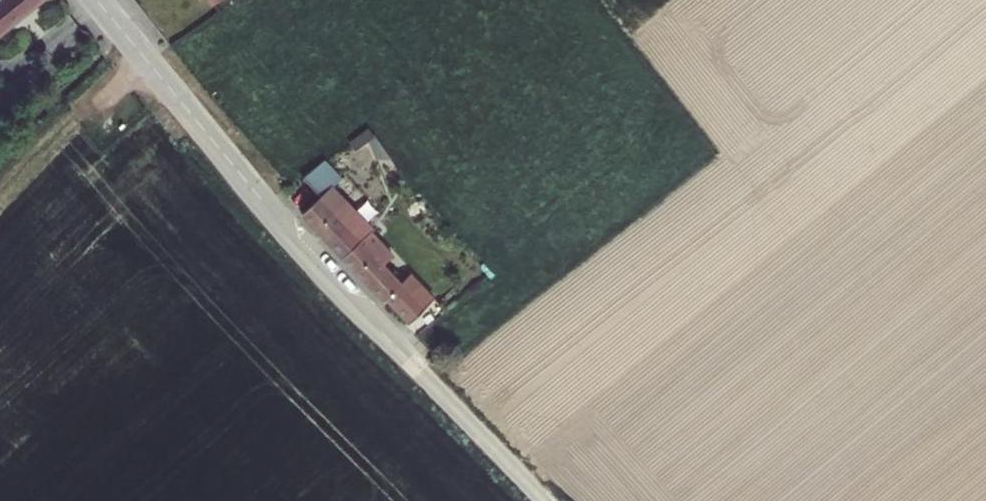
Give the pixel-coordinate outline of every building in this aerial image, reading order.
[(40,0),(0,0),(0,32),(40,0)] [(320,196),(302,213),(319,232),(342,256),(355,244),(345,234),(359,222),(330,187),(340,179),(324,160),(303,178),(320,196)] [(355,244),(342,256),(366,282),(383,300),(386,298),(409,323),(434,300),(412,275),(401,285),(383,265),(393,256),(370,231),(355,244)]
